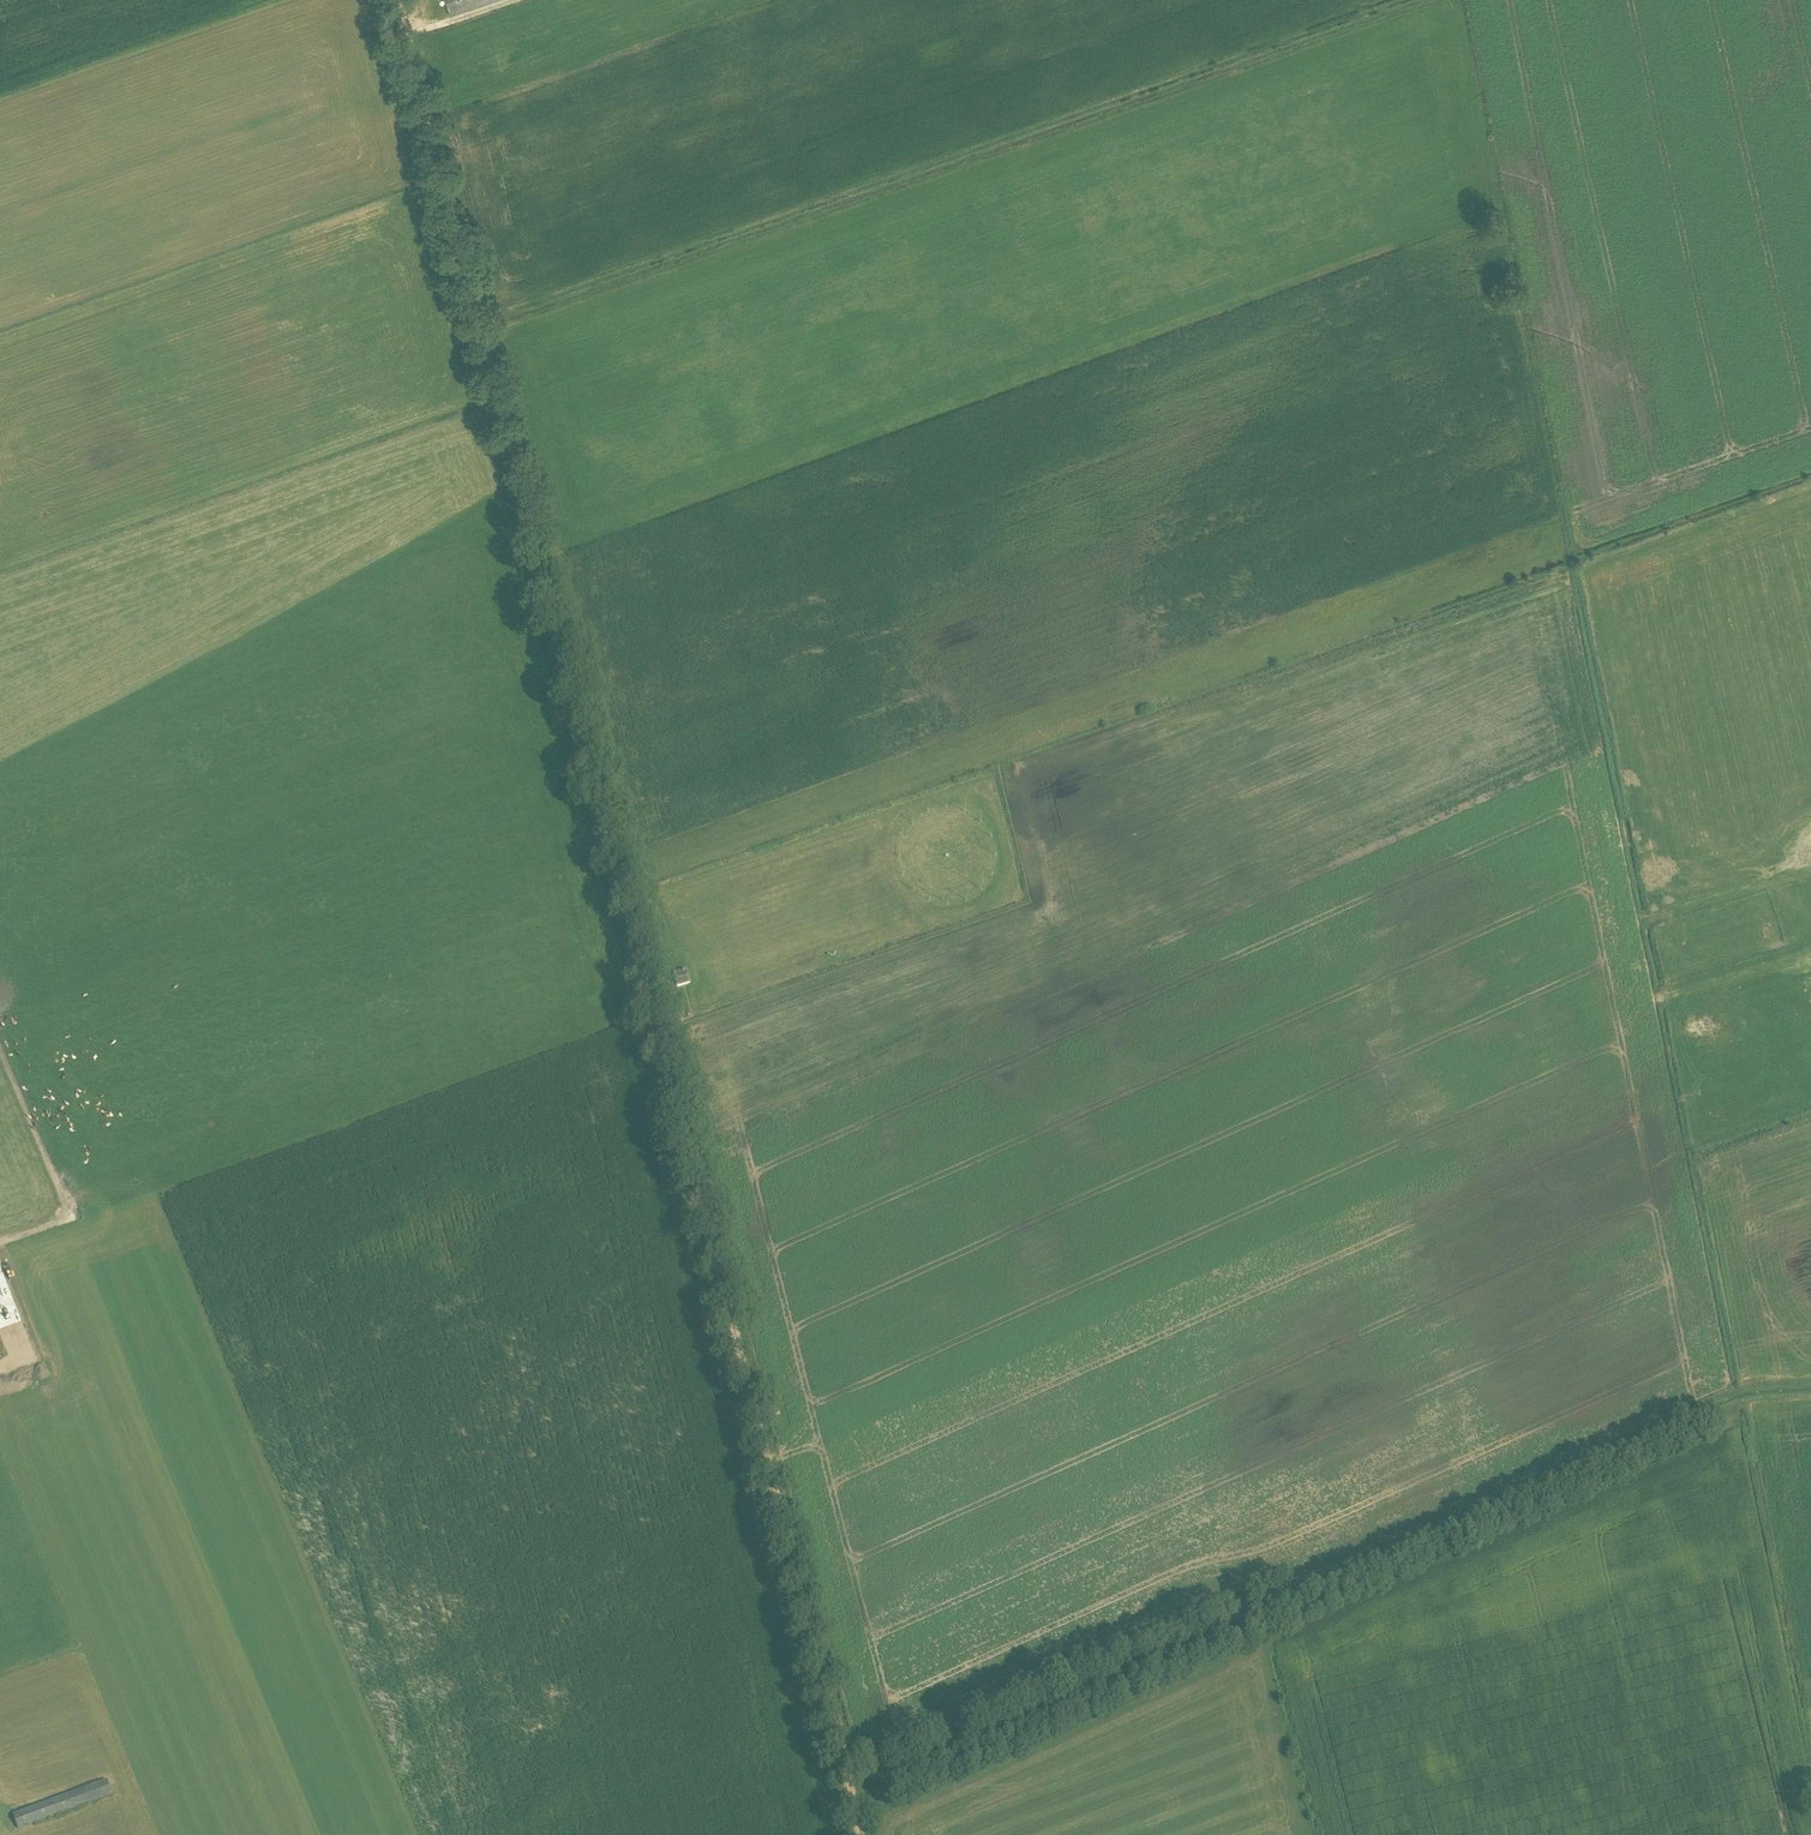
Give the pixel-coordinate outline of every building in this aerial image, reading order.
[(498,0),(445,0),(451,16),(498,0)] [(690,984),(686,971),(674,974),(678,987),(690,984)] [(18,1830),(113,1795),(107,1778),(40,1802),(38,1798),(24,1803),(25,1808),(12,1812),(18,1830)]
